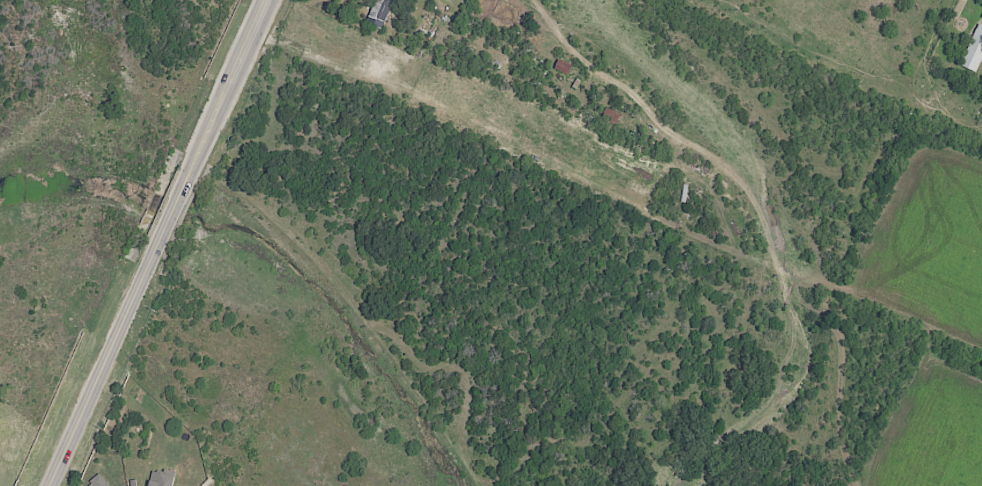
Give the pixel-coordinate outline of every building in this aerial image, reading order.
[(387,0),(374,0),(366,23),(383,29),(392,1),(387,0)] [(981,63),(981,26),(974,23),(962,67),(979,72),(981,63)] [(554,70),(569,74),(572,64),(557,59),(554,70)] [(615,130),(620,112),(604,108),(601,121),(608,123),(607,127),(615,130)] [(152,471),(149,485),(173,485),(175,476),(152,471)] [(100,475),(87,485),(110,485),(100,475)]
